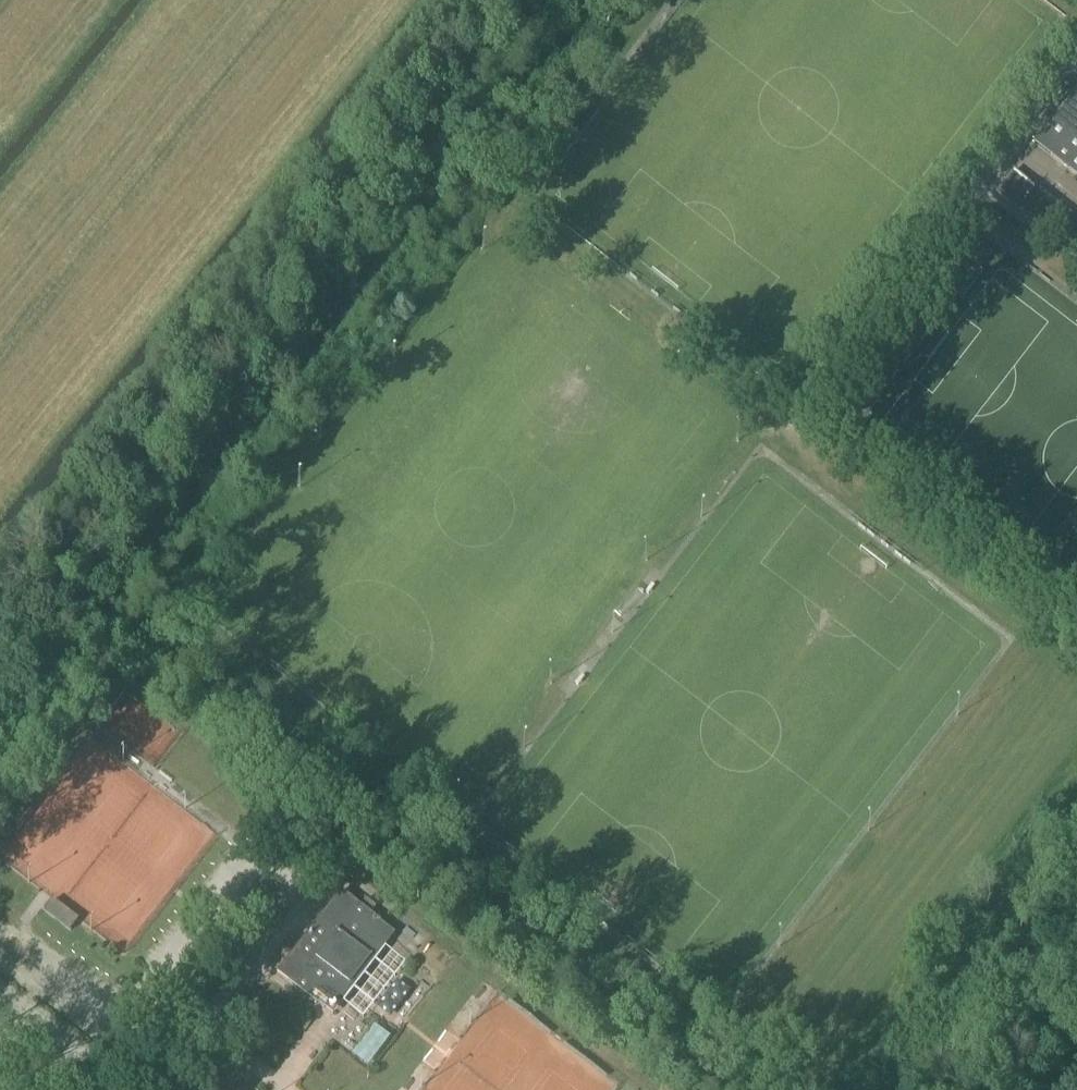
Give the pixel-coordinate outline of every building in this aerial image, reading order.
[(1049,156),(1076,178),(1076,88),(1051,121),(1067,133),(1049,156)] [(1024,215),(1076,256),(1076,222),(1012,172),(996,193),(1024,215)] [(277,973),(317,1004),(338,976),(349,985),(369,958),(358,950),(369,936),(380,944),(385,937),(374,929),(379,922),(340,892),(277,973)]
